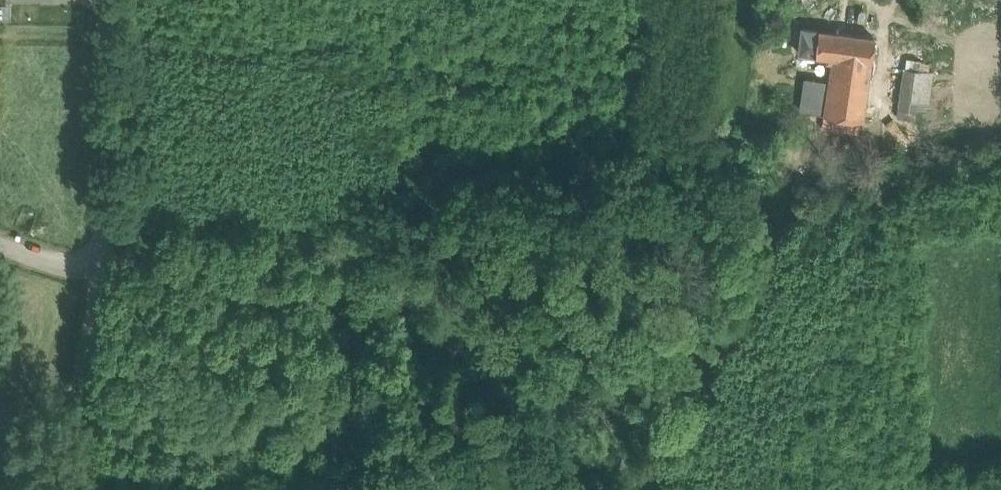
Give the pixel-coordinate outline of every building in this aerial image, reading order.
[(874,37),(818,29),(818,30),(803,27),(799,52),(827,56),(827,61),(831,61),(828,86),(841,88),(840,95),(866,99),(874,37)] [(934,61),(904,57),(896,108),(926,113),(934,61)] [(866,99),(840,95),(841,88),(828,86),(824,114),(863,119),(866,99)]
